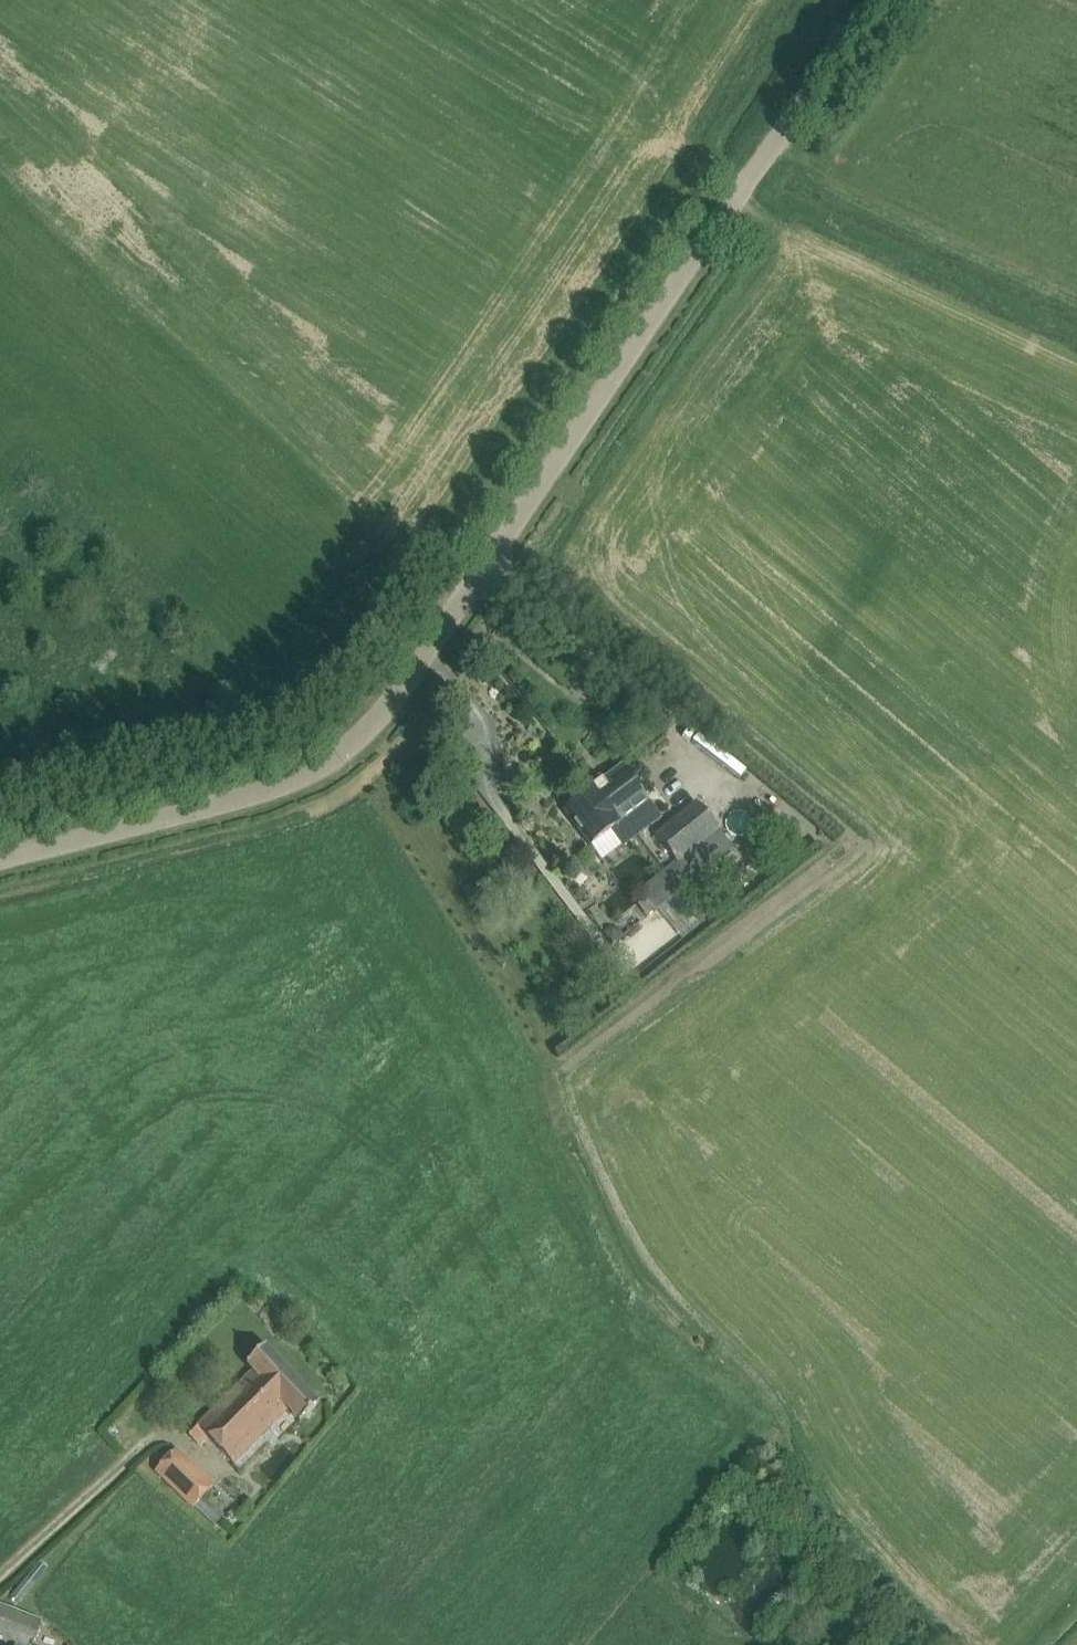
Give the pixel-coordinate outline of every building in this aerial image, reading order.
[(628,816),(640,832),(661,817),(623,767),(595,788),(601,797),(621,820),(628,816)] [(621,820),(601,797),(595,788),(592,784),(591,785),(594,789),(565,811),(591,846),(602,861),(622,846),(640,832),(628,816),(621,820)] [(668,869),(683,890),(734,849),(696,802),(655,835),(676,862),(668,869)] [(658,911),(683,890),(668,869),(641,890),(658,911)] [(603,930),(604,931),(613,943),(626,933),(621,925),(610,925),(603,930)] [(320,1404),(266,1346),(247,1364),(255,1372),(190,1436),(198,1445),(207,1436),(233,1462),(289,1408),(302,1421),(320,1404)] [(156,1471),(172,1486),(194,1507),(214,1486),(178,1451),(178,1450),(177,1449),(156,1471)] [(41,1560),(18,1587),(13,1594),(21,1600),(49,1567),(41,1560)] [(42,1623),(0,1606),(0,1637),(17,1643),(16,1644),(33,1644),(42,1623)]
